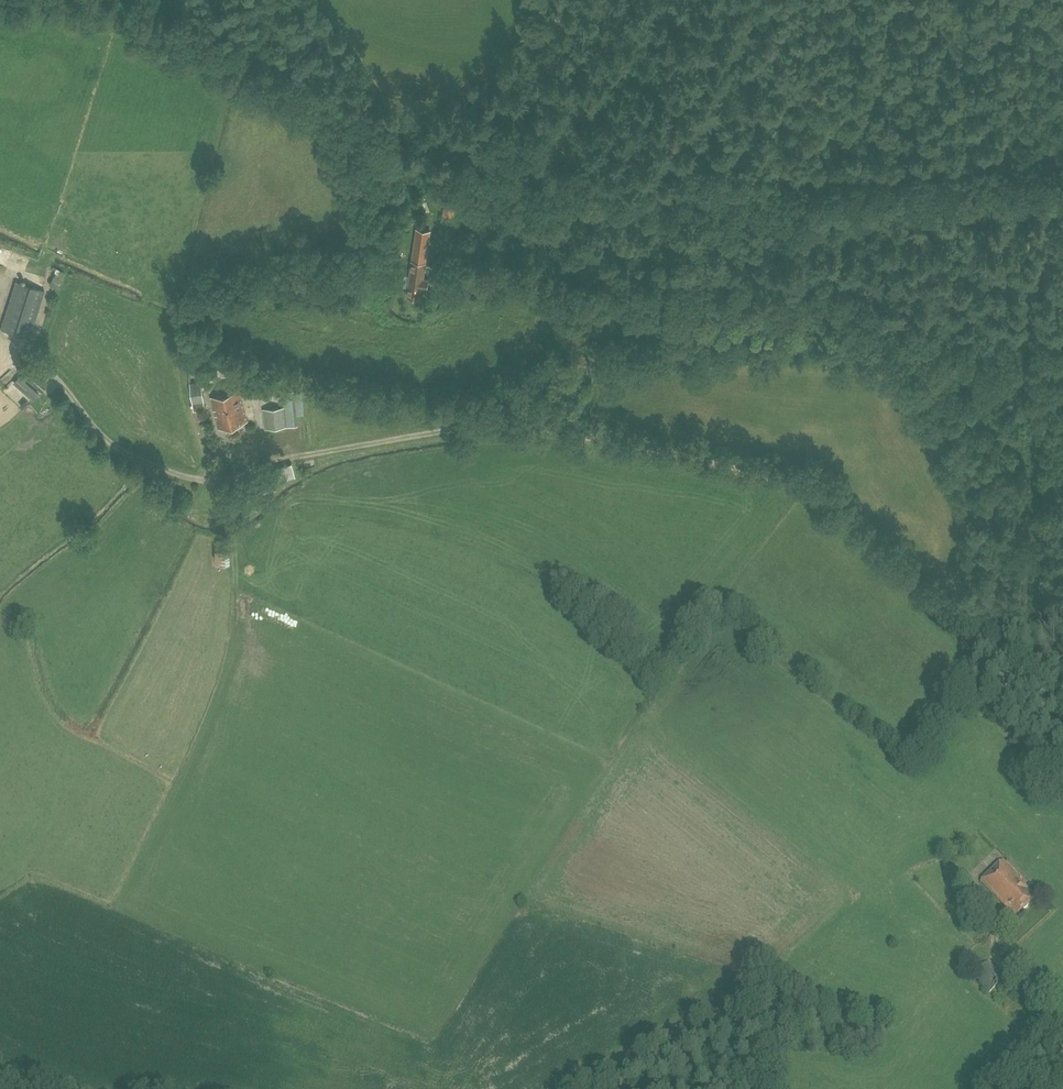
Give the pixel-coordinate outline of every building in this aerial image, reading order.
[(369,225),(369,234),(380,235),(380,225),(369,225)] [(417,229),(409,288),(407,296),(421,297),(422,289),(427,289),(428,279),(423,279),(430,231),(417,229)] [(350,245),(341,244),(340,252),(349,253),(350,245)] [(16,281),(1,328),(30,337),(45,290),(16,281)] [(17,382),(35,398),(47,385),(29,368),(17,382)] [(192,404),(205,402),(202,381),(190,382),(192,404)] [(225,394),(233,425),(247,421),(239,390),(225,394)] [(298,426),(295,390),(282,392),(284,407),(262,409),(265,429),(298,426)] [(219,429),(233,425),(225,394),(211,398),(219,429)] [(296,476),(292,463),(271,469),(274,479),(287,476),(288,478),(296,476)] [(1037,896),(1028,887),(1021,880),(1022,878),(1003,859),(980,882),(1008,910),(1008,909),(1015,916),(1037,896)] [(973,976),(990,993),(1005,976),(988,960),(973,976)]
